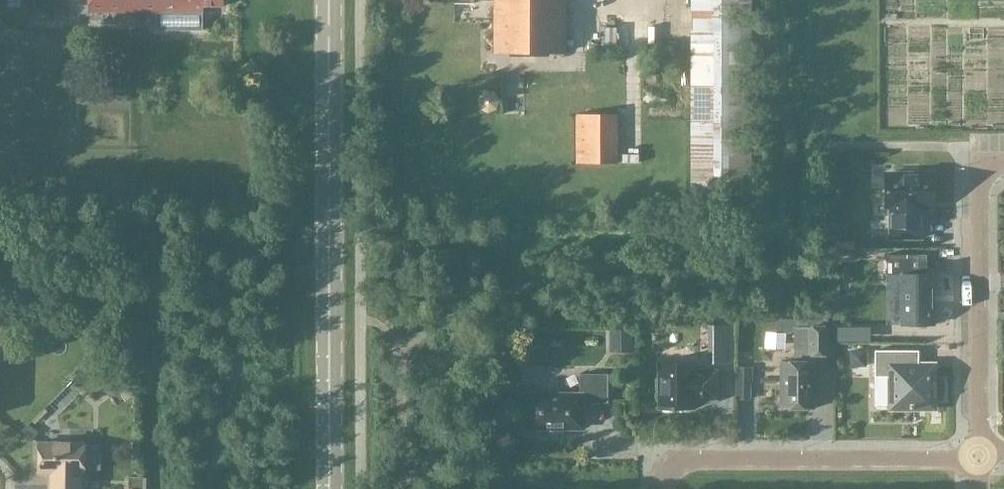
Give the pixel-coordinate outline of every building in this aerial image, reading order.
[(222,0),(88,0),(88,11),(203,11),(202,5),(222,5),(222,0)] [(564,0),(493,0),(493,52),(564,52),(564,0)] [(749,0),(689,0),(688,194),(749,194),(749,0)] [(576,163),(617,162),(617,113),(576,113),(576,163)] [(920,206),(933,206),(933,174),(885,174),(885,206),(889,206),(890,238),(920,238),(920,206)] [(926,273),(926,254),(886,254),(886,274),(901,274),(901,324),(933,324),(933,273),(926,273)] [(781,361),(781,408),(813,408),(813,355),(807,355),(807,326),(794,326),(794,361),(781,361)] [(807,326),(807,355),(813,355),(827,355),(827,326),(807,326)] [(890,408),(933,408),(933,364),(906,364),(906,350),(874,350),(874,376),(890,376),(890,408)] [(692,363),(659,363),(659,408),(672,408),(672,409),(676,409),(676,408),(692,408),(692,397),(715,398),(715,371),(692,371),(692,363)] [(579,394),(527,394),(527,428),(581,428),(581,402),(607,402),(607,374),(579,374),(579,394)] [(38,443),(38,456),(36,458),(36,466),(38,468),(38,471),(51,471),(51,488),(80,488),(80,471),(83,471),(83,443),(38,443)]
